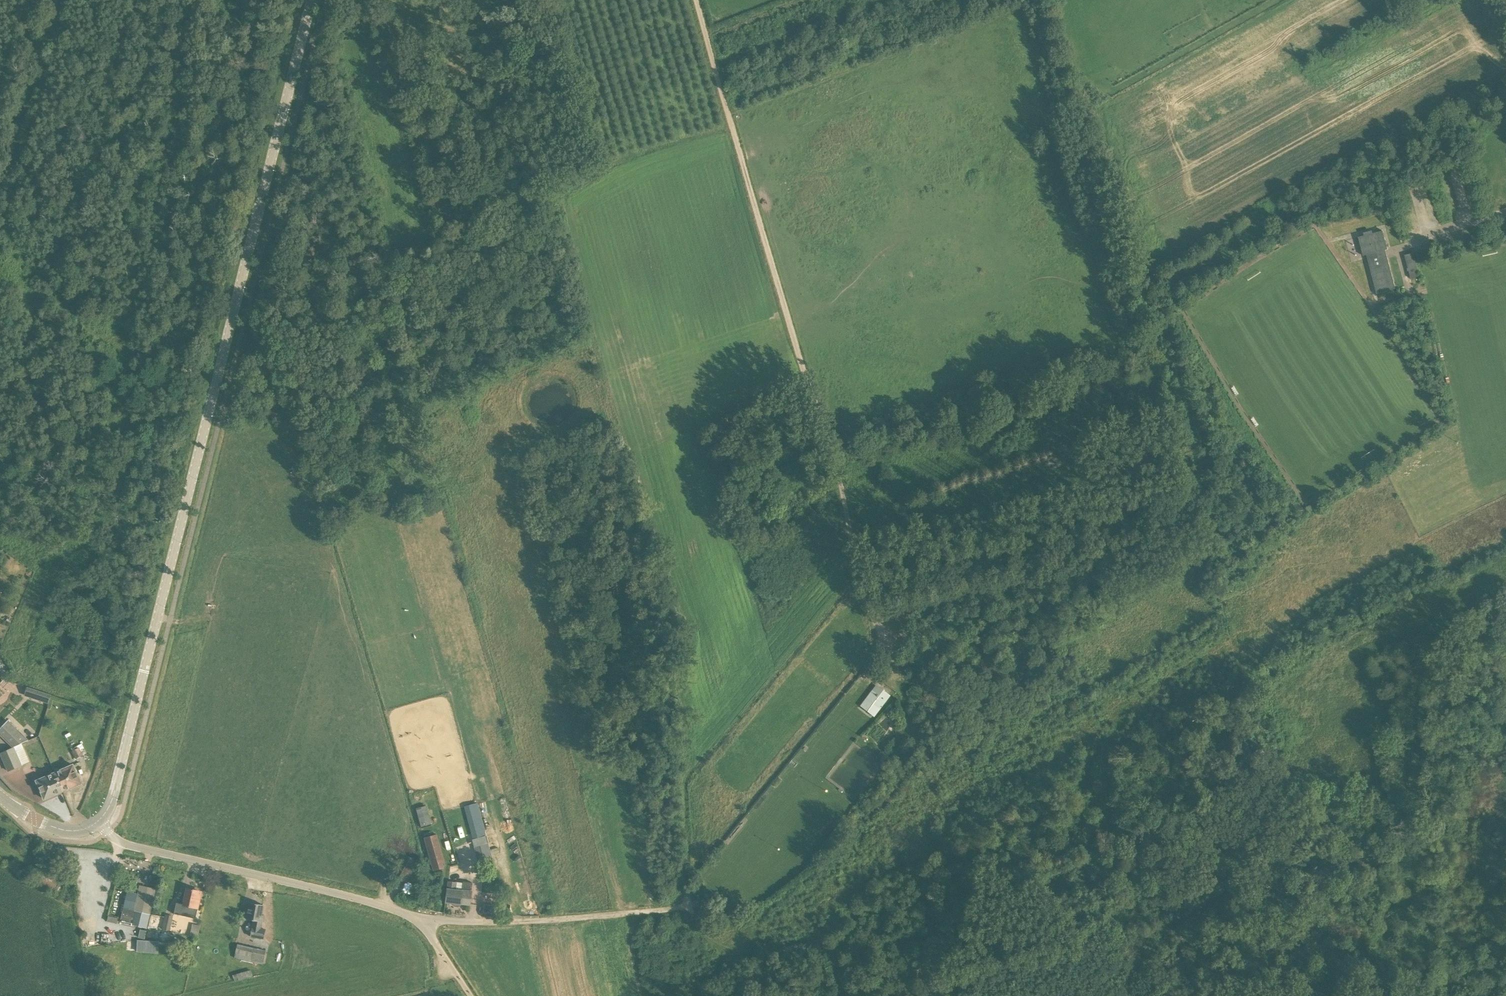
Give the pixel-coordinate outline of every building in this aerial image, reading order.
[(1367,255),(1377,293),(1396,289),(1386,250),(1388,249),(1384,231),(1373,233),(1372,230),(1364,233),(1364,236),(1359,237),(1363,256),(1367,255)] [(1346,242),(1353,261),(1362,258),(1356,239),(1346,242)] [(1414,253),(1405,255),(1411,279),(1420,276),(1414,253)] [(875,688),(859,708),(873,719),(889,698),(875,688)] [(48,703),(50,697),(31,691),(29,697),(48,703)] [(29,741),(8,721),(0,730),(0,734),(14,748),(29,741)] [(14,748),(1,754),(9,772),(22,766),(14,748)] [(76,759),(83,755),(79,748),(72,751),(76,759)] [(55,772),(63,791),(82,783),(73,764),(55,772)] [(55,772),(36,781),(45,799),(63,791),(55,772)] [(461,792),(465,805),(473,802),(469,789),(461,792)] [(460,794),(454,796),(458,806),(464,803),(460,794)] [(416,809),(421,829),(432,826),(426,806),(416,809)] [(425,837),(424,838),(434,871),(444,868),(444,866),(443,864),(445,863),(436,834),(425,837)] [(490,862),(485,845),(474,848),(479,866),(490,862)] [(409,857),(398,879),(406,883),(417,861),(409,857)] [(448,889),(446,904),(453,904),(455,907),(459,907),(462,905),(472,906),(472,904),(474,891),(472,891),(473,883),(464,882),(464,883),(463,890),(456,890),(457,882),(449,881),(448,889)] [(128,891),(120,922),(132,925),(132,924),(133,921),(147,924),(148,924),(155,889),(140,886),(138,894),(128,891)] [(177,903),(174,914),(196,919),(201,895),(198,895),(199,891),(187,888),(184,904),(177,903)] [(250,902),(247,919),(253,920),(251,936),(264,939),(266,930),(260,929),(262,922),(263,922),(264,915),(262,915),(263,905),(250,902)] [(163,929),(163,930),(167,931),(169,931),(170,930),(173,916),(166,915),(166,916),(163,929)] [(180,920),(178,932),(197,936),(200,924),(180,920)] [(263,965),(266,951),(237,945),(234,959),(263,965)]
